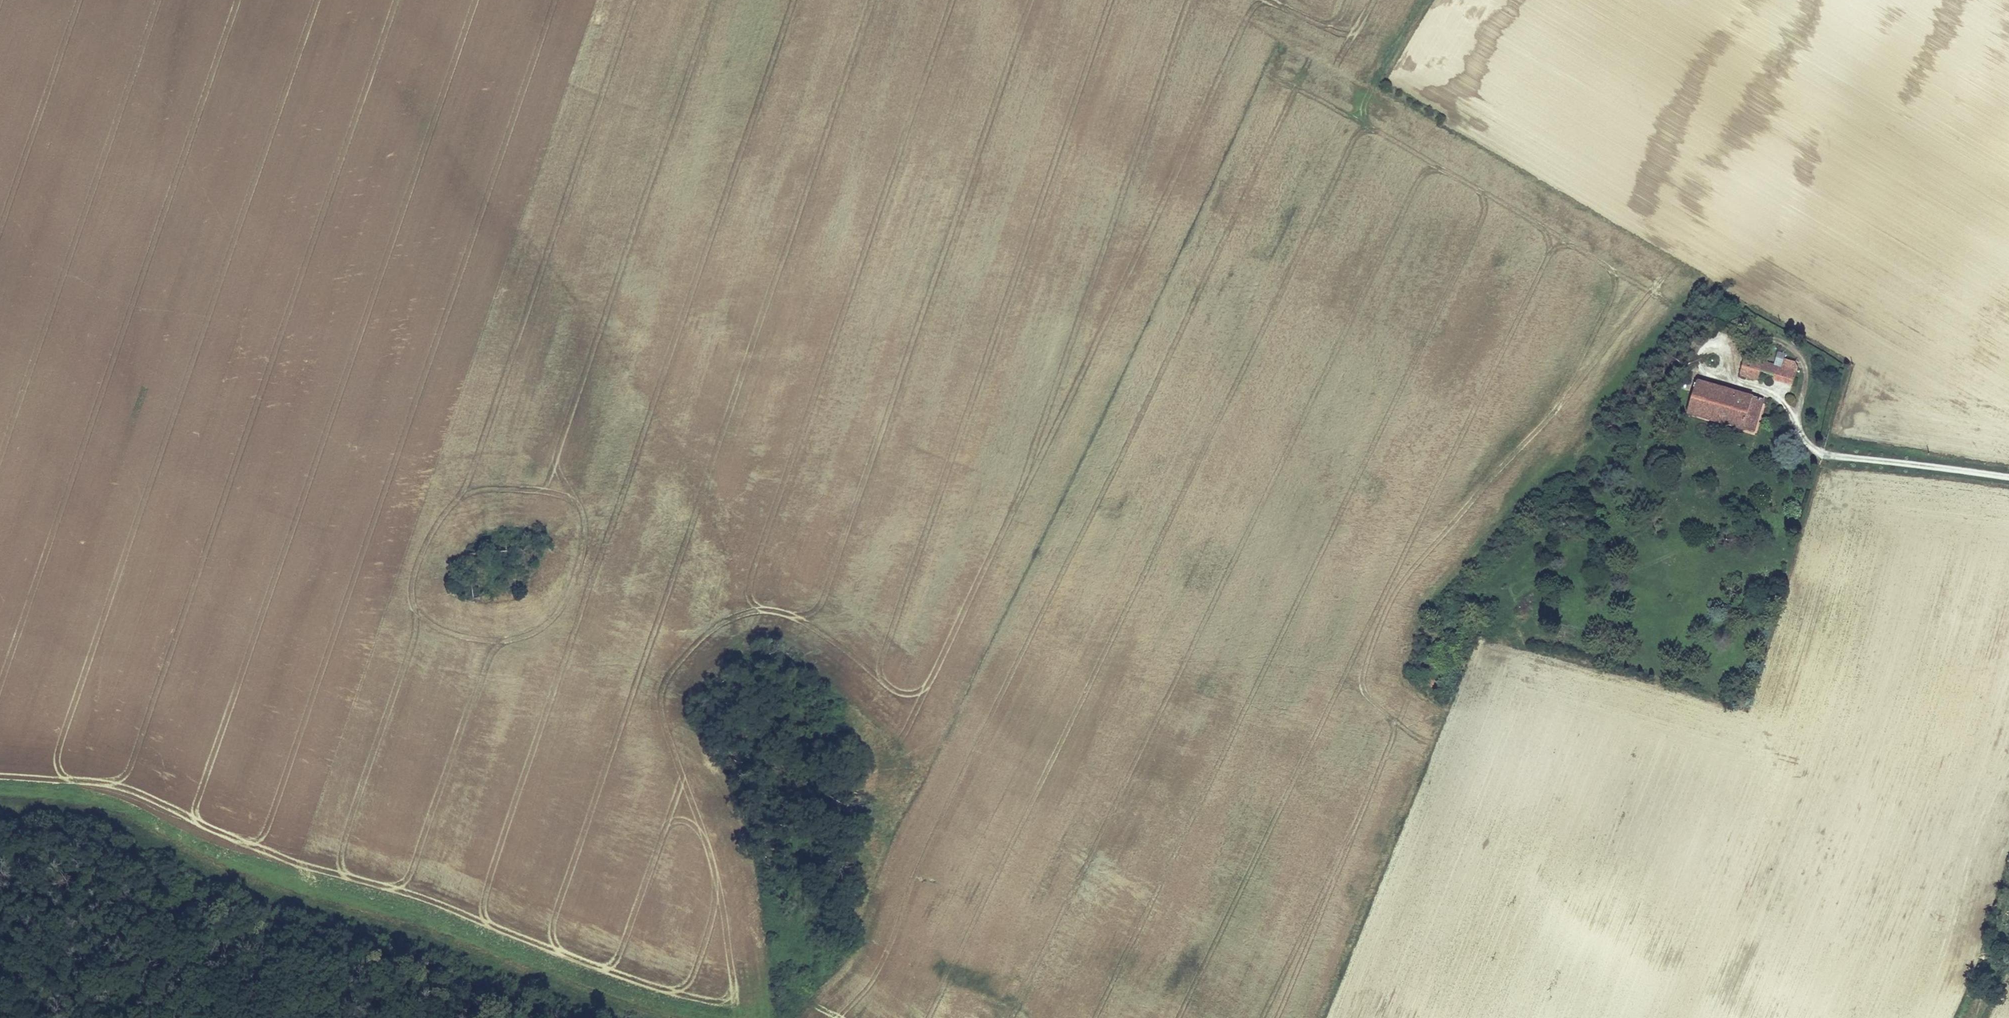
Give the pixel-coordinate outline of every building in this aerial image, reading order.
[(1782,378),(1786,364),(1783,356),(1772,353),(1769,364),(1747,359),(1742,377),(1759,381),(1762,372),(1767,374),(1782,378)] [(1780,383),(1782,378),(1767,374),(1765,379),(1780,383)] [(1704,420),(1713,389),(1697,385),(1689,416),(1704,420)] [(1755,434),(1763,402),(1713,389),(1704,420),(1755,434)]
